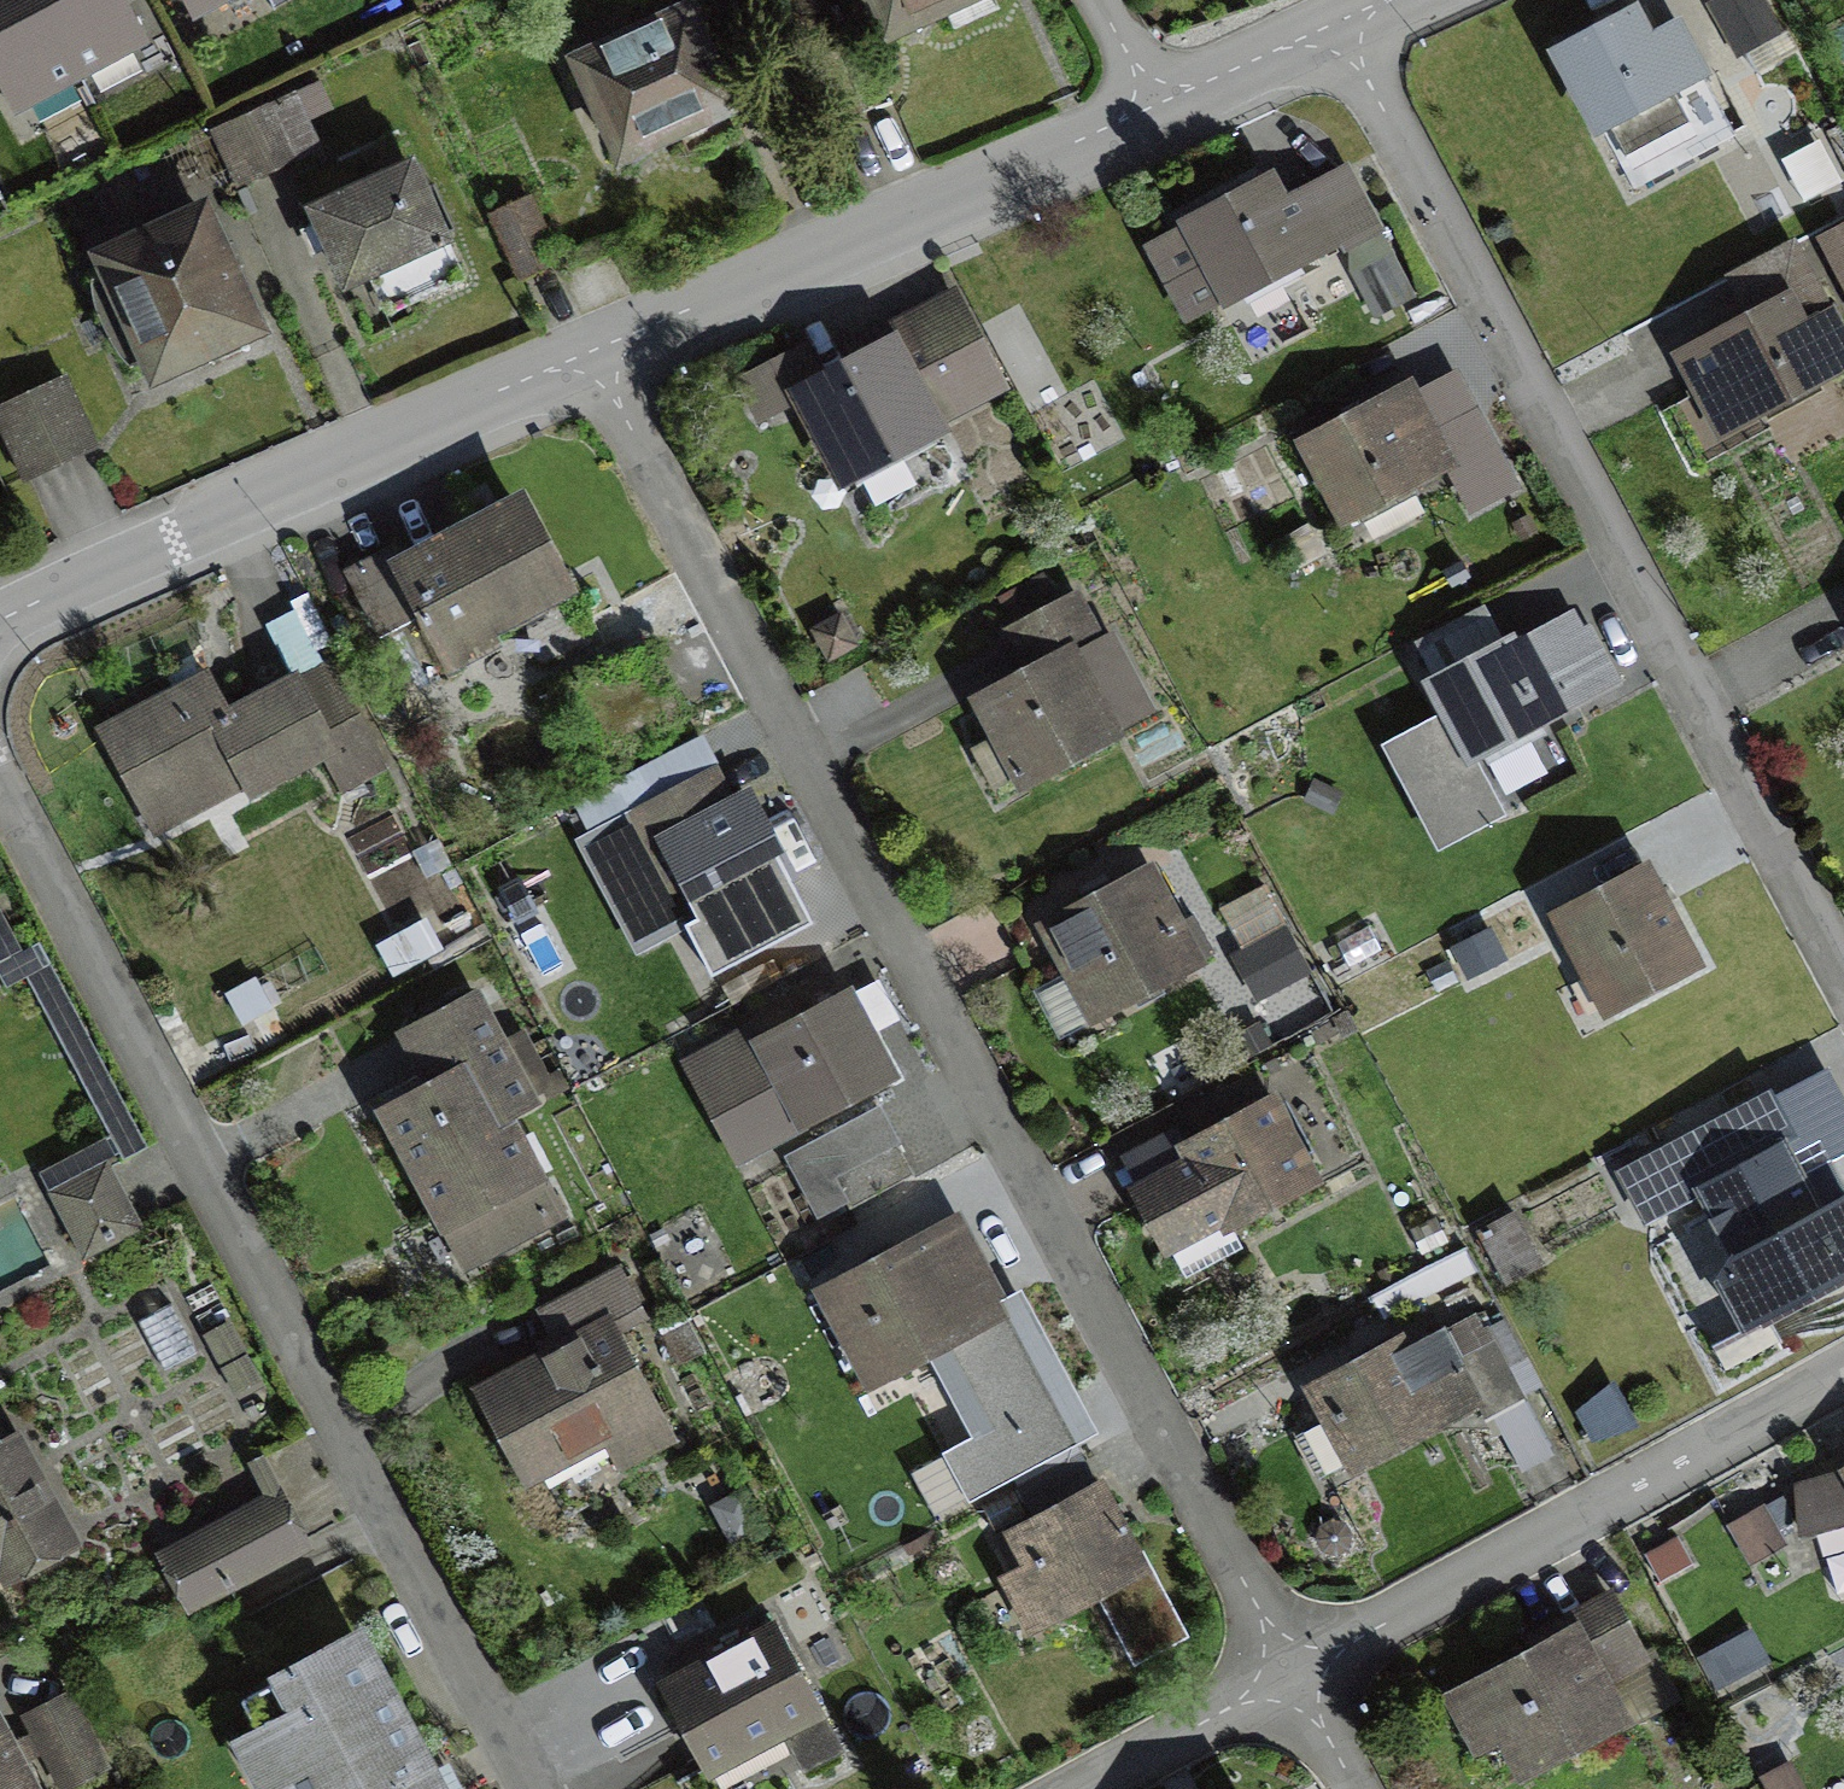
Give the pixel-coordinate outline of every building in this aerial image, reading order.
[(14,102),(75,70),(38,0),(0,0),(0,76),(14,102)] [(75,70),(131,40),(110,0),(38,0),(75,70)] [(196,8),(212,0),(192,0),(196,8)] [(890,32),(963,0),(876,0),(890,32)] [(1713,8),(1740,56),(1768,40),(1745,0),(1726,0),(1713,8)] [(683,16),(579,61),(618,152),(722,107),(683,16)] [(1630,18),(1553,55),(1607,166),(1688,127),(1670,91),(1702,75),(1677,24),(1641,42),(1630,18)] [(313,86),(212,128),(234,182),(312,149),(300,121),(324,111),(313,86)] [(411,168),(315,209),(346,281),(378,268),(394,306),(459,279),(411,168)] [(1345,169),(1310,187),(1318,202),(1339,246),(1374,228),(1345,169)] [(1267,181),(1191,220),(1231,299),(1339,246),(1318,202),(1286,218),(1267,181)] [(534,203),(496,219),(519,273),(556,258),(534,203)] [(201,215),(103,258),(154,372),(252,329),(201,215)] [(1820,244),(1843,288),(1843,231),(1820,244)] [(1683,354),(1723,432),(1843,370),(1843,340),(1816,286),(1683,354)] [(800,351),(739,384),(756,416),(792,396),(833,472),(986,389),(942,310),(815,379),(800,351)] [(0,411),(0,425),(22,477),(92,448),(65,383),(0,411)] [(1401,390),(1307,440),(1347,515),(1441,466),(1401,390)] [(406,561),(399,547),(350,572),(379,627),(416,608),(445,664),(566,601),(516,504),(406,561)] [(1033,669),(978,697),(1018,775),(1137,714),(1076,596),(1013,629),(1033,669)] [(1570,615),(1430,684),(1465,753),(1604,683),(1570,615)] [(205,678),(105,732),(153,820),(235,775),(244,792),(322,751),(343,789),(383,768),(326,664),(226,718),(205,678)] [(712,779),(636,820),(692,923),(785,872),(746,800),(728,810),(712,779)] [(1148,876),(1050,925),(1096,1014),(1194,965),(1148,876)] [(1644,876),(1562,917),(1605,1003),(1687,963),(1644,876)] [(1498,920),(1446,946),(1460,972),(1511,945),(1498,920)] [(1282,949),(1245,996),(1285,1027),(1322,981),(1282,949)] [(723,1062),(765,1141),(889,1075),(847,996),(723,1062)] [(443,1078),(375,1111),(451,1264),(551,1215),(503,1116),(528,1104),(476,999),(419,1028),(443,1078)] [(1734,1278),(1714,1289),(1743,1343),(1843,1289),(1843,1208),(1823,1219),(1784,1147),(1791,1143),(1767,1099),(1617,1180),(1645,1232),(1694,1205),(1734,1278)] [(1197,1160),(1139,1187),(1168,1249),(1309,1183),(1272,1105),(1189,1144),(1197,1160)] [(823,1142),(792,1158),(825,1219),(908,1174),(875,1114),(823,1142)] [(99,1172),(49,1197),(79,1257),(130,1232),(99,1172)] [(954,1231),(832,1291),(871,1371),(994,1311),(954,1231)] [(569,1346),(485,1389),(546,1505),(672,1439),(612,1325),(635,1313),(615,1275),(550,1309),(569,1346)] [(1489,1303),(1322,1394),(1304,1403),(1339,1466),(1474,1393),(1485,1414),(1516,1397),(1502,1370),(1520,1360),(1489,1303)] [(0,1428),(0,1547),(7,1560),(14,1573),(65,1546),(1,1427),(0,1428)] [(278,1498),(191,1541),(214,1587),(301,1544),(278,1498)] [(1096,1498),(1024,1538),(1012,1544),(1051,1614),(1097,1589),(1136,1658),(1173,1638),(1096,1498)] [(1616,1608),(1450,1696),(1494,1779),(1616,1714),(1599,1683),(1643,1659),(1616,1608)] [(663,1685),(720,1788),(727,1788),(831,1733),(773,1625),(663,1685)] [(242,1701),(257,1729),(224,1746),(246,1788),(437,1788),(360,1640),(242,1701)] [(28,1721),(66,1788),(68,1788),(104,1769),(65,1700),(28,1721)] [(0,1738),(0,1788),(27,1788),(0,1738)]
